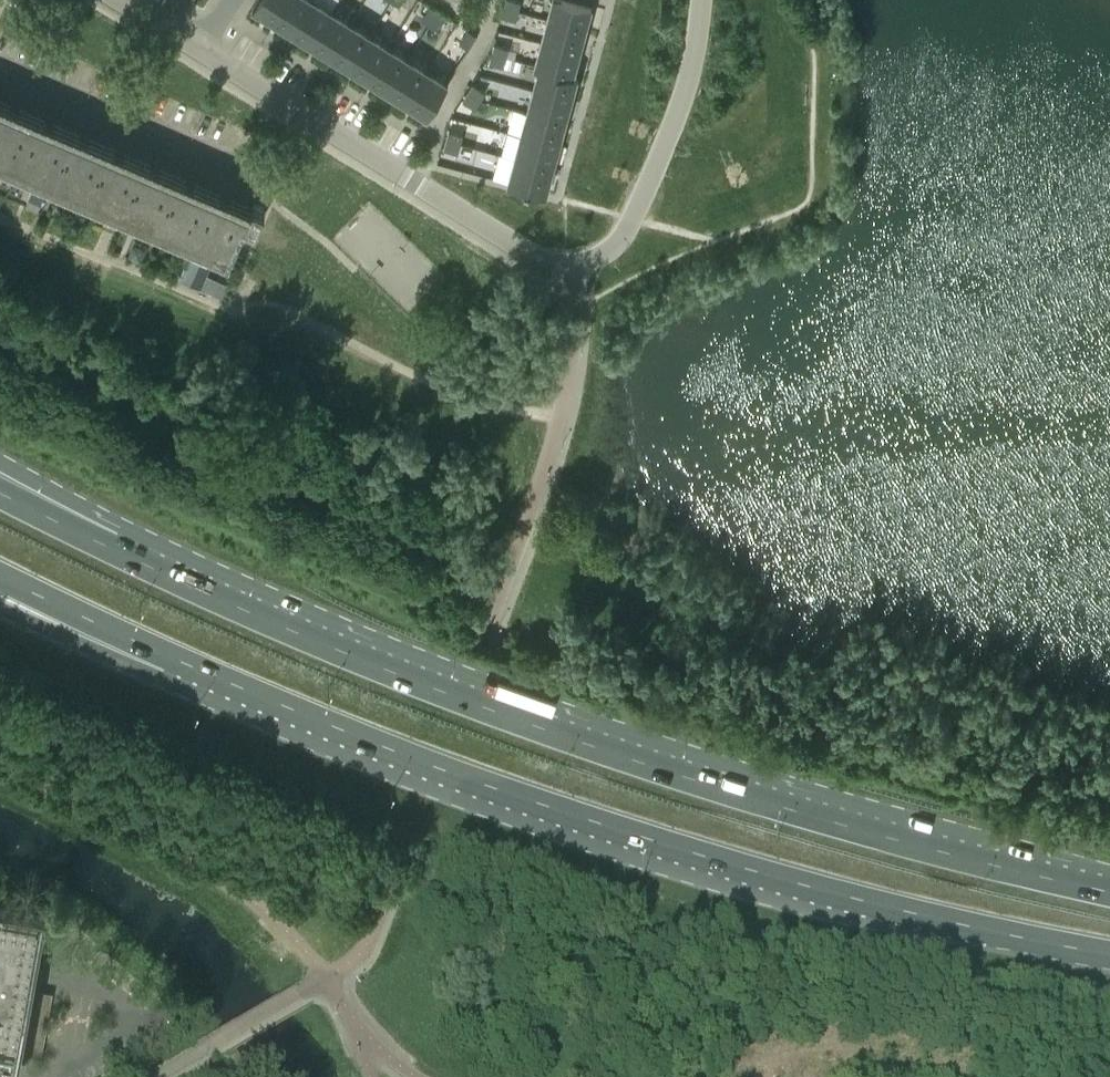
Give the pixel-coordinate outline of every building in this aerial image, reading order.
[(253,7),(273,19),(285,0),(257,0),(253,7)] [(273,19),(292,31),(311,0),(285,0),(273,19)] [(292,31),(311,43),(332,9),(318,0),(311,0),(292,31)] [(504,7),(518,10),(520,1),(516,0),(506,0),(504,7)] [(585,28),(592,4),(575,0),(552,0),(547,18),(585,28)] [(429,6),(422,19),(430,24),(437,11),(429,6)] [(504,7),(502,16),(516,20),(518,10),(504,7)] [(351,21),(332,9),(311,43),(330,55),(351,21)] [(437,11),(430,24),(438,29),(445,16),(437,11)] [(541,41),(579,52),(585,28),(547,18),(541,41)] [(351,21),(330,55),(350,67),(371,33),(351,21)] [(467,30),(459,42),(468,47),(475,35),(467,30)] [(371,33),(350,67),(369,79),(390,45),(371,33)] [(539,65),(573,75),(573,74),(579,52),(541,41),(534,65),(539,67),(539,65)] [(494,44),(492,53),(506,57),(508,47),(494,44)] [(369,79),(388,91),(409,57),(390,45),(369,79)] [(492,53),(489,62),(503,66),(506,57),(492,53)] [(428,69),(409,57),(388,91),(407,103),(428,69)] [(539,67),(533,89),(571,99),(577,75),(573,74),(573,75),(539,65),(539,67)] [(428,69),(407,103),(427,115),(448,81),(428,69)] [(473,84),(468,92),(480,100),(485,92),(473,84)] [(533,89),(526,112),(565,122),(571,99),(533,89)] [(468,92),(463,100),(475,108),(480,100),(468,92)] [(195,241),(217,251),(230,256),(228,262),(229,263),(245,225),(256,230),(265,209),(253,204),(253,205),(0,97),(0,158),(195,241)] [(526,112),(520,135),(558,145),(565,122),(526,112)] [(449,131),(446,140),(460,143),(462,134),(449,131)] [(520,135),(514,158),(552,168),(558,145),(520,135)] [(446,140),(444,149),(458,153),(460,143),(446,140)] [(499,154),(493,178),(508,182),(546,192),(552,168),(514,158),(501,154),(499,154)] [(45,197),(33,192),(27,204),(39,209),(45,197)] [(191,259),(183,278),(201,286),(210,267),(191,259)] [(47,908),(0,900),(0,1076),(16,1076),(47,908)] [(33,988),(21,1053),(41,1056),(53,992),(33,988)]
